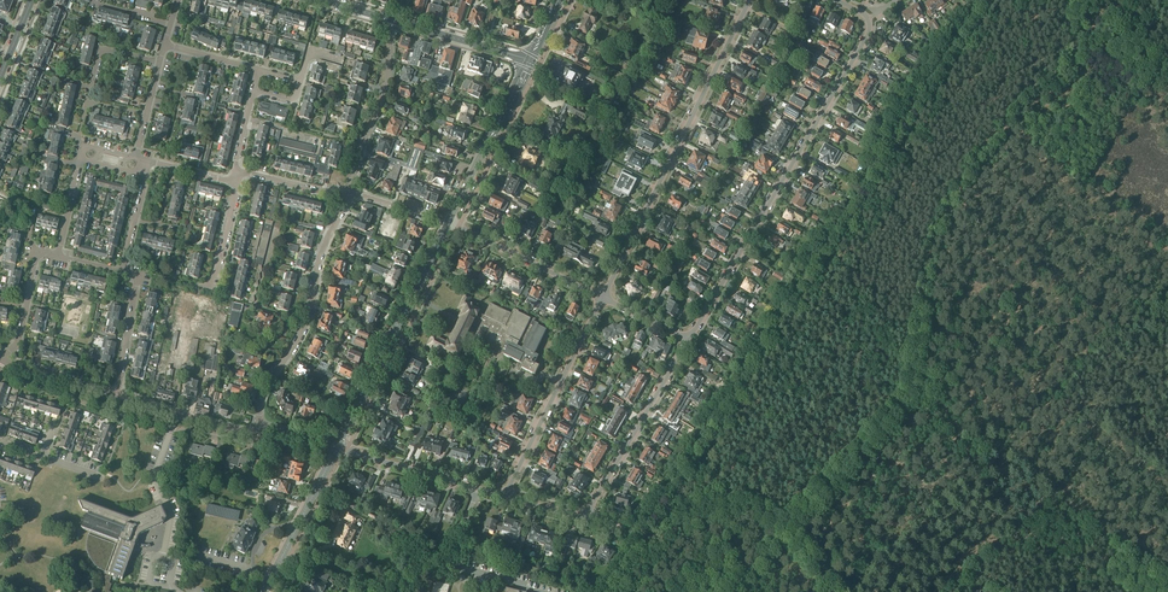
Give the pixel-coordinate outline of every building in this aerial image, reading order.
[(53,2),(54,4),(61,7),(61,8),(67,10),(70,2),(67,2),(68,1),(64,0),(54,0),(53,2)] [(208,6),(209,1),(205,0),(195,0),(193,5),(207,8),(208,6)] [(222,9),(224,0),(217,0),(215,7),(222,9)] [(222,9),(228,10),(229,8),(231,0),(224,0),(222,9)] [(229,8),(236,9),(238,0),(231,0),(229,8)] [(417,2),(413,12),(422,15),(425,4),(425,1),(428,2),(428,0),(422,0),(421,0),(417,0),(417,2)] [(458,11),(455,24),(460,26),(466,5),(470,7),(473,0),(465,0),(465,1),(461,0),(461,3),(459,8),(458,11)] [(927,4),(925,5),(928,10),(925,12),(930,18),(938,11),(930,0),(926,3),(927,4)] [(930,0),(938,11),(947,5),(943,0),(940,2),(939,0),(930,0)] [(253,3),(246,1),(243,13),(250,15),(250,13),(253,3)] [(0,3),(0,11),(8,14),(8,12),(9,13),(11,8),(0,3)] [(258,15),(261,5),(253,3),(250,13),(258,15)] [(193,5),(191,14),(199,16),(199,14),(205,16),(207,8),(193,5)] [(261,5),(258,15),(265,17),(267,7),(261,5)] [(426,16),(431,17),(434,18),(437,7),(429,5),(426,16)] [(916,5),(909,9),(916,19),(918,17),(920,20),(923,18),(920,13),(921,13),(916,5)] [(522,19),(525,20),(526,20),(527,21),(528,17),(530,18),(531,14),(530,14),(531,10),(518,6),(517,12),(518,12),(516,18),(518,19),(518,20),(521,20),(522,19)] [(265,17),(264,20),(271,22),(272,19),(274,9),(267,7),(265,17)] [(434,18),(437,18),(437,19),(442,21),(445,9),(437,7),(434,18)] [(458,11),(459,8),(455,7),(454,10),(451,9),(447,20),(448,20),(447,22),(454,24),(455,24),(458,11)] [(475,7),(474,10),(469,23),(480,27),(485,11),(475,7)] [(583,17),(585,18),(579,30),(586,33),(592,23),(594,24),(597,16),(595,15),(598,11),(590,7),(588,13),(586,12),(583,17)] [(811,18),(809,22),(813,24),(815,20),(820,22),(824,11),(823,10),(821,9),(820,9),(816,8),(815,10),(814,10),(810,18),(811,18)] [(66,14),(63,13),(53,9),(50,15),(60,19),(63,20),(66,14)] [(92,21),(95,22),(96,24),(100,25),(100,24),(101,21),(104,10),(99,9),(98,12),(94,11),(92,18),(92,21)] [(699,19),(698,19),(696,24),(706,27),(708,22),(717,25),(720,16),(716,15),(717,12),(708,9),(706,15),(704,15),(703,20),(699,19)] [(909,9),(901,15),(905,21),(911,17),(913,21),(916,19),(909,9)] [(104,10),(101,21),(106,23),(109,11),(104,10)] [(278,22),(277,23),(285,25),(288,14),(281,12),(278,22)] [(800,13),(797,20),(804,23),(807,16),(800,13)] [(119,14),(116,25),(116,28),(121,29),(122,27),(124,15),(119,14)] [(288,14),(285,25),(291,27),(295,16),(288,14)] [(829,17),(826,24),(824,28),(829,30),(830,26),(835,28),(840,18),(839,18),(839,17),(836,15),(834,16),(831,14),(830,17),(829,17)] [(60,19),(50,15),(48,22),(58,26),(61,27),(63,20),(60,19)] [(121,30),(130,32),(133,20),(129,20),(130,17),(124,15),(122,27),(121,29),(121,30)] [(302,18),(301,18),(302,16),(301,15),(298,15),(297,16),(295,16),(291,27),(295,28),(295,27),(299,28),(302,18)] [(306,30),(309,20),(302,18),(299,28),(306,30)] [(760,30),(763,32),(765,33),(764,33),(769,36),(772,32),(773,33),(776,26),(772,23),(772,24),(765,20),(760,30)] [(845,21),(840,31),(845,33),(845,35),(847,36),(845,41),(851,43),(854,36),(850,34),(853,28),(852,28),(853,25),(849,23),(849,22),(846,20),(846,21),(845,21)] [(934,26),(930,21),(927,24),(933,32),(936,30),(934,26)] [(58,26),(48,22),(45,28),(58,34),(61,27),(58,26)] [(501,34),(518,39),(519,37),(520,38),(521,38),(522,34),(521,34),(520,33),(520,31),(518,31),(518,30),(511,28),(509,28),(509,27),(503,24),(501,29),(503,29),(501,34)] [(322,25),(319,34),(326,37),(329,27),(322,25)] [(895,28),(896,29),(894,32),(906,39),(910,32),(899,25),(898,25),(897,25),(896,25),(895,25),(895,26),(895,28)] [(911,29),(919,33),(921,29),(914,25),(911,29)] [(329,27),(326,37),(333,39),(336,29),(329,27)] [(58,34),(45,28),(43,35),(53,39),(54,36),(57,36),(58,34)] [(156,32),(144,29),(143,34),(154,37),(156,32)] [(340,41),(343,31),(336,29),(333,39),(340,41)] [(691,29),(689,34),(688,37),(705,42),(706,40),(708,39),(709,37),(708,36),(709,35),(698,31),(691,29)] [(787,33),(792,36),(791,38),(794,40),(797,34),(789,29),(787,33)] [(68,38),(74,40),(77,33),(71,30),(68,38)] [(195,30),(191,39),(197,42),(202,33),(195,30)] [(349,32),(346,42),(353,44),(356,34),(349,32)] [(751,39),(761,45),(764,47),(766,42),(769,36),(764,33),(765,33),(763,32),(761,36),(755,33),(753,36),(752,35),(750,38),(751,39)] [(894,32),(890,38),(902,45),(906,39),(894,32)] [(202,33),(197,42),(204,45),(208,36),(202,33)] [(154,37),(143,34),(141,39),(153,42),(154,37)] [(356,34),(353,44),(360,46),(363,36),(356,34)] [(96,39),(86,36),(84,43),(94,46),(96,39)] [(208,36),(204,45),(211,48),(215,38),(208,36)] [(363,36),(360,46),(367,48),(370,38),(363,36)] [(935,42),(924,36),(921,40),(933,46),(935,42)] [(687,40),(694,42),(692,47),(703,50),(704,49),(705,49),(706,47),(704,45),(705,42),(688,37),(687,40)] [(221,41),(215,38),(211,48),(217,50),(219,46),(225,49),(228,42),(221,39),(221,41)] [(374,50),(377,40),(370,38),(367,48),(374,50)] [(403,62),(403,65),(408,66),(411,55),(413,49),(414,46),(414,45),(411,44),(412,40),(403,38),(402,39),(400,49),(408,51),(407,53),(404,52),(402,62),(403,62)] [(153,42),(141,39),(140,44),(151,47),(153,42)] [(751,39),(747,46),(757,52),(761,45),(751,39)] [(53,44),(43,40),(40,47),(53,52),(55,45),(53,44)] [(237,40),(234,51),(242,52),(245,42),(237,40)] [(570,43),(572,43),(569,48),(579,53),(583,45),(579,43),(572,40),(570,43)] [(827,45),(817,40),(816,44),(828,49),(829,46),(827,45)] [(249,54),(252,44),(245,42),(242,52),(249,54)] [(414,55),(411,55),(408,66),(418,69),(421,57),(424,44),(419,42),(417,47),(414,46),(413,49),(415,49),(415,52),(414,55)] [(94,46),(84,43),(83,50),(92,53),(94,46)] [(880,51),(888,56),(889,55),(893,57),(897,50),(893,48),(893,47),(885,43),(884,44),(881,49),(882,49),(880,51)] [(138,49),(150,52),(151,47),(140,44),(138,49)] [(257,56),(260,46),(252,44),(249,54),(257,56)] [(421,57),(425,58),(425,55),(429,56),(432,46),(424,44),(421,57)] [(264,58),(267,48),(260,46),(257,56),(264,58)] [(50,58),(53,52),(40,47),(40,48),(39,47),(38,48),(37,49),(38,50),(39,50),(37,53),(50,58)] [(564,55),(571,58),(575,60),(579,53),(569,48),(567,52),(566,51),(564,55)] [(829,48),(825,54),(837,61),(840,55),(829,48)] [(274,49),(271,60),(278,62),(281,51),(274,49)] [(92,53),(83,50),(81,57),(91,59),(92,53)] [(429,72),(426,81),(449,87),(454,72),(450,71),(455,53),(445,50),(440,69),(430,66),(429,72)] [(684,54),(682,60),(686,61),(695,64),(695,63),(696,63),(697,61),(696,61),(697,57),(685,53),(685,51),(682,50),(681,53),(684,54)] [(903,50),(901,54),(919,64),(921,61),(903,50)] [(286,64),(289,53),(281,51),(278,62),(286,64)] [(50,58),(37,53),(35,60),(45,64),(48,58),(50,59),(50,58)] [(296,55),(289,53),(286,64),(294,66),(296,57),(296,55)] [(740,60),(749,64),(747,66),(755,70),(756,67),(753,66),(753,65),(754,62),(755,63),(756,62),(757,59),(749,54),(749,55),(743,53),(742,56),(741,56),(740,57),(740,58),(740,60)] [(790,54),(786,61),(791,64),(795,57),(790,54)] [(818,56),(814,62),(826,69),(829,63),(821,58),(818,56)] [(875,61),(874,63),(882,68),(888,71),(890,67),(888,66),(890,63),(878,56),(876,59),(875,58),(874,60),(875,61)] [(79,64),(77,63),(76,67),(86,70),(87,66),(89,67),(91,59),(81,57),(79,64)] [(492,64),(472,58),(468,72),(489,77),(490,74),(491,74),(492,74),(493,72),(494,71),(494,70),(493,68),(491,68),(492,64)] [(770,63),(776,65),(775,66),(781,69),(783,65),(778,63),(779,62),(773,58),(770,63)] [(35,60),(32,66),(43,71),(44,70),(46,68),(45,66),(45,64),(35,60)] [(431,62),(422,60),(419,69),(429,72),(430,66),(431,62)] [(577,61),(575,64),(585,69),(587,65),(577,61)] [(364,64),(355,62),(352,71),(367,75),(369,68),(364,66),(364,64)] [(127,67),(128,67),(127,72),(139,75),(140,70),(137,69),(137,68),(138,68),(138,65),(128,63),(127,67)] [(884,74),(888,76),(890,72),(888,71),(882,68),(874,63),(873,64),(872,64),(871,66),(871,67),(870,70),(879,75),(877,77),(883,81),(885,78),(882,77),(884,74)] [(211,68),(201,66),(199,73),(209,75),(211,68)] [(312,70),(311,74),(322,77),(324,69),(321,68),(318,67),(313,66),(313,67),(312,70)] [(675,72),(678,74),(689,79),(691,75),(690,75),(691,72),(680,66),(679,68),(677,68),(675,72)] [(734,73),(733,75),(744,80),(747,81),(750,75),(751,76),(752,75),(756,76),(758,72),(752,69),(750,72),(749,72),(738,66),(736,70),(735,70),(733,73),(734,73)] [(417,71),(404,67),(402,74),(415,78),(415,77),(412,76),(413,74),(416,74),(417,71)] [(565,73),(564,72),(561,78),(563,79),(560,84),(575,91),(577,86),(579,88),(577,92),(578,92),(585,77),(582,82),(580,80),(583,76),(568,68),(565,73)] [(819,79),(823,73),(815,68),(811,75),(819,79)] [(43,76),(30,70),(27,77),(43,83),(44,81),(41,80),(43,76)] [(217,78),(221,79),(222,79),(224,72),(220,71),(220,74),(218,73),(218,74),(216,74),(216,75),(215,77),(217,78)] [(350,79),(352,79),(351,82),(356,83),(357,80),(365,83),(367,75),(352,71),(350,79)] [(139,75),(127,72),(126,77),(137,80),(139,75)] [(197,80),(207,82),(207,83),(209,83),(211,76),(209,75),(199,73),(197,80)] [(237,79),(234,78),(233,81),(246,85),(248,77),(238,74),(237,79)] [(310,81),(309,81),(323,85),(325,77),(322,77),(311,74),(310,77),(309,80),(310,81)] [(401,80),(409,83),(408,85),(412,87),(415,78),(402,74),(401,80)] [(676,77),(675,77),(673,80),(684,85),(686,82),(687,82),(689,79),(678,74),(676,77)] [(26,80),(25,79),(24,83),(37,89),(40,83),(43,84),(43,83),(27,77),(26,80)] [(863,83),(873,88),(876,90),(879,83),(886,88),(889,84),(883,81),(877,77),(876,77),(874,81),(867,77),(866,78),(865,78),(863,80),(864,82),(863,83)] [(727,87),(739,93),(741,94),(744,89),(742,89),(745,83),(738,79),(737,81),(731,78),(729,82),(727,84),(727,86),(727,87)] [(809,79),(804,87),(812,92),(814,90),(819,93),(822,87),(814,81),(809,79)] [(207,82),(197,80),(196,87),(205,89),(207,83),(207,82)] [(467,94),(479,99),(482,100),(484,95),(481,94),(484,88),(483,87),(484,86),(480,84),(479,86),(472,83),(466,80),(462,89),(463,90),(462,92),(465,94),(467,94)] [(64,85),(67,85),(65,92),(75,94),(76,87),(75,87),(75,83),(65,81),(64,85)] [(233,81),(236,82),(235,89),(244,92),(246,85),(233,81)] [(136,85),(125,82),(122,82),(121,87),(123,87),(135,90),(136,85)] [(22,90),(35,95),(37,89),(24,83),(22,87),(23,87),(22,90)] [(873,88),(863,83),(859,90),(869,96),(873,88)] [(413,88),(402,85),(399,95),(410,99),(413,88)] [(348,89),(350,90),(349,94),(361,97),(363,90),(351,86),(349,86),(348,89)] [(135,90),(123,87),(121,87),(119,92),(122,93),(122,92),(134,95),(135,90)] [(194,94),(193,97),(194,98),(205,101),(206,96),(204,96),(205,89),(196,87),(194,94)] [(666,91),(665,94),(676,100),(679,96),(678,96),(679,93),(667,87),(665,91),(666,91)] [(796,94),(799,95),(807,100),(811,94),(803,89),(800,87),(796,94)] [(306,92),(305,95),(320,99),(322,91),(318,90),(318,91),(307,88),(307,89),(306,92)] [(244,92),(235,89),(233,97),(242,100),(244,92)] [(31,103),(35,95),(22,90),(19,96),(26,99),(25,101),(31,103)] [(865,102),(868,103),(871,97),(869,96),(859,90),(856,96),(865,102)] [(757,96),(759,97),(757,100),(763,103),(766,97),(767,95),(759,91),(757,96)] [(75,94),(65,92),(63,99),(73,101),(75,94)] [(122,93),(119,92),(117,101),(129,104),(129,100),(132,101),(134,95),(122,92),(122,93)] [(720,99),(720,100),(729,105),(730,104),(732,106),(734,102),(739,105),(742,97),(734,93),(732,97),(724,93),(722,95),(722,96),(721,96),(720,98),(720,99)] [(347,101),(359,105),(361,97),(349,94),(347,101)] [(664,94),(661,100),(661,101),(673,107),(676,100),(665,94),(664,94)] [(303,102),(303,103),(314,106),(315,101),(317,102),(318,99),(320,100),(320,99),(305,95),(304,99),(303,102)] [(194,109),(195,109),(197,110),(198,110),(200,103),(203,103),(205,103),(205,101),(194,98),(193,97),(192,101),(187,100),(186,104),(185,104),(184,106),(185,106),(185,107),(194,109)] [(242,100),(233,97),(231,104),(240,107),(242,100)] [(73,101),(63,99),(62,105),(71,108),(73,101)] [(661,101),(661,100),(657,99),(654,106),(669,113),(670,110),(671,111),(673,107),(661,101)] [(797,99),(793,106),(801,110),(805,104),(797,99)] [(718,105),(717,107),(726,112),(729,105),(720,100),(720,101),(719,101),(718,103),(717,105),(718,105)] [(15,107),(25,112),(27,113),(30,106),(27,105),(28,105),(17,101),(15,107)] [(847,108),(846,110),(854,114),(858,117),(862,108),(859,106),(851,101),(850,103),(849,103),(846,108),(847,108)] [(267,115),(269,116),(268,122),(270,123),(274,104),(271,104),(271,105),(260,102),(257,112),(267,114),(267,115)] [(552,140),(551,142),(556,144),(560,137),(559,136),(568,119),(567,119),(568,118),(566,116),(568,113),(571,114),(585,122),(589,114),(575,107),(575,106),(566,102),(558,120),(554,118),(554,119),(550,117),(550,118),(549,118),(547,121),(548,122),(547,123),(550,124),(546,130),(545,131),(544,134),(545,135),(544,136),(552,140)] [(786,110),(783,114),(795,121),(799,115),(790,110),(792,108),(785,104),(782,102),(780,107),(786,110)] [(301,110),(312,113),(315,114),(316,111),(313,110),(314,106),(303,103),(302,107),(301,110)] [(395,112),(405,115),(406,115),(408,115),(409,111),(407,110),(408,107),(397,103),(395,112)] [(274,104),(270,123),(272,123),(273,117),(276,118),(276,117),(286,119),(288,109),(277,106),(278,105),(274,104)] [(459,108),(461,109),(460,113),(474,118),(476,111),(477,110),(476,110),(477,108),(463,104),(460,104),(459,108)] [(71,108),(62,105),(60,112),(70,114),(71,108)] [(25,112),(15,107),(12,114),(22,118),(25,112)] [(99,110),(100,107),(97,107),(95,112),(92,111),(88,126),(92,127),(97,129),(100,118),(98,117),(99,110)] [(184,113),(193,116),(196,117),(198,110),(197,110),(195,109),(194,109),(185,107),(184,113)] [(357,112),(345,108),(343,116),(355,119),(357,112)] [(299,118),(305,119),(304,123),(310,124),(311,121),(310,120),(312,113),(301,110),(300,114),(300,113),(299,117),(299,118)] [(226,114),(228,115),(227,122),(236,125),(238,117),(231,115),(232,112),(227,111),(226,114)] [(70,114),(60,112),(59,119),(68,121),(70,114)] [(726,116),(737,122),(739,118),(728,112),(726,116)] [(182,120),(181,120),(181,123),(184,124),(185,121),(191,123),(193,116),(184,113),(182,120)] [(460,114),(458,121),(471,125),(473,118),(474,118),(460,113),(460,114)] [(711,118),(709,123),(713,125),(713,127),(718,130),(719,128),(722,130),(727,120),(724,119),(722,117),(713,113),(712,114),(711,116),(711,118)] [(22,118),(12,114),(9,120),(22,125),(23,122),(24,119),(22,118)] [(435,118),(446,121),(446,122),(453,124),(454,124),(453,124),(454,119),(438,115),(436,115),(435,118)] [(655,118),(655,117),(652,122),(663,127),(666,120),(657,115),(655,118)] [(122,123),(120,123),(117,134),(123,135),(123,134),(127,135),(130,120),(127,119),(127,117),(124,116),(122,123)] [(342,120),(339,119),(337,126),(347,129),(348,125),(353,127),(355,119),(343,116),(342,120)] [(412,122),(421,125),(423,119),(414,116),(412,122)] [(110,120),(107,131),(112,132),(115,122),(116,118),(113,117),(112,121),(110,120)] [(855,120),(854,121),(851,119),(850,121),(843,117),(843,118),(841,117),(837,124),(847,129),(850,130),(849,131),(851,132),(854,126),(864,132),(866,128),(868,129),(869,128),(855,120)] [(100,118),(97,129),(102,130),(105,119),(100,118)] [(115,122),(112,132),(117,134),(120,123),(118,122),(119,119),(116,118),(115,122)] [(170,120),(159,118),(158,123),(169,126),(170,120)] [(53,129),(54,129),(54,130),(64,132),(65,128),(66,129),(68,121),(59,119),(58,122),(54,121),(53,129)] [(391,121),(388,126),(399,130),(402,123),(392,119),(391,121)] [(22,125),(9,120),(6,127),(17,131),(19,125),(22,126),(22,125)] [(773,125),(789,134),(790,133),(791,133),(792,131),(792,130),(793,128),(780,120),(777,121),(775,125),(773,124),(773,125)] [(644,129),(649,131),(650,129),(659,134),(663,127),(652,122),(650,121),(647,127),(646,126),(644,129)] [(225,130),(234,132),(236,125),(227,122),(225,130)] [(327,123),(325,131),(334,133),(336,126),(327,123)] [(788,136),(789,134),(773,125),(772,127),(777,130),(775,133),(786,140),(786,139),(787,139),(788,137),(788,136)] [(259,126),(257,134),(267,136),(269,137),(271,129),(269,129),(259,126)] [(386,133),(396,137),(398,138),(399,135),(398,134),(399,130),(388,126),(387,130),(386,133)] [(448,137),(457,140),(457,141),(461,143),(462,141),(463,141),(466,130),(454,127),(454,128),(451,127),(448,137)] [(47,141),(51,142),(51,141),(60,143),(62,137),(63,137),(64,132),(54,130),(53,131),(50,130),(47,141)] [(223,137),(232,139),(234,132),(225,130),(223,137)] [(12,142),(14,143),(17,137),(15,136),(15,135),(4,131),(2,138),(12,142)] [(700,142),(699,145),(703,147),(704,144),(710,147),(713,142),(715,143),(718,136),(714,134),(713,136),(704,131),(701,137),(700,138),(699,139),(700,140),(699,142),(700,142)] [(837,143),(842,135),(833,131),(829,139),(837,143)] [(743,138),(732,132),(729,138),(740,144),(743,138)] [(267,136),(257,134),(255,142),(268,145),(268,144),(265,143),(267,136)] [(846,139),(858,146),(861,141),(848,134),(846,139)] [(729,140),(720,135),(717,140),(726,145),(729,140)] [(770,141),(781,148),(783,145),(784,144),(785,143),(785,142),(785,141),(774,135),(772,138),(767,136),(765,138),(770,141)] [(642,136),(638,144),(651,150),(655,142),(642,136)] [(221,145),(230,147),(232,139),(223,137),(221,145)] [(9,149),(12,142),(2,138),(1,140),(0,140),(0,145),(9,149)] [(25,144),(23,143),(21,146),(28,149),(31,139),(28,138),(25,144)] [(399,145),(398,145),(399,141),(393,139),(392,143),(389,142),(386,141),(381,139),(380,141),(379,140),(378,145),(379,145),(378,147),(379,147),(379,146),(394,151),(394,152),(397,145),(399,145)] [(51,141),(51,142),(49,148),(59,150),(60,143),(51,141)] [(425,151),(427,145),(416,141),(414,146),(413,146),(412,148),(424,151),(425,151)] [(781,148),(770,141),(767,147),(778,154),(780,151),(781,150),(781,149),(781,148)] [(175,147),(178,147),(176,155),(183,157),(186,147),(187,143),(180,142),(179,145),(176,144),(175,147)] [(254,149),(263,151),(266,152),(268,145),(255,142),(254,149)] [(342,146),(333,144),(331,151),(340,154),(342,146)] [(7,155),(9,149),(0,145),(0,152),(7,155)] [(219,152),(229,154),(230,147),(221,145),(219,152)] [(391,158),(394,152),(394,151),(379,146),(379,147),(376,154),(390,158),(387,165),(394,167),(397,160),(391,158)] [(445,146),(442,154),(456,158),(458,150),(448,147),(448,146),(445,146)] [(839,154),(836,152),(825,146),(819,155),(823,157),(820,161),(828,166),(831,161),(834,163),(839,154)] [(186,147),(183,157),(190,158),(192,149),(186,147)] [(47,154),(48,155),(47,159),(57,161),(58,157),(57,157),(59,150),(49,148),(45,148),(45,152),(47,152),(47,154)] [(417,172),(424,151),(412,148),(407,163),(405,163),(403,167),(417,172)] [(190,158),(197,160),(197,161),(201,162),(203,152),(200,151),(200,150),(192,149),(190,158)] [(252,156),(261,159),(263,151),(254,149),(252,156)] [(524,162),(529,164),(528,167),(532,169),(536,162),(537,163),(539,159),(538,158),(541,153),(536,150),(535,153),(530,150),(529,152),(527,152),(523,158),(524,160),(524,162)] [(331,151),(329,159),(338,161),(340,154),(331,151)] [(6,162),(8,158),(11,160),(12,157),(7,155),(0,152),(0,160),(6,162)] [(217,159),(227,162),(229,154),(219,152),(217,159)] [(706,161),(705,161),(706,158),(695,152),(693,156),(692,156),(691,157),(691,158),(691,160),(701,165),(703,166),(706,161)] [(445,158),(433,154),(432,158),(437,159),(434,169),(435,169),(450,173),(451,168),(452,168),(453,164),(444,161),(445,158)] [(631,155),(627,163),(640,170),(640,168),(641,168),(643,165),(643,164),(644,161),(631,155)] [(758,162),(769,168),(770,168),(774,162),(760,155),(757,161),(758,162)] [(276,157),(275,162),(273,169),(281,171),(283,161),(280,161),(281,158),(276,157)] [(324,166),(330,167),(336,169),(338,161),(329,159),(325,158),(324,166)] [(44,164),(43,170),(56,173),(57,167),(56,166),(57,161),(47,159),(46,160),(45,160),(44,164)] [(227,162),(217,159),(214,159),(212,166),(225,169),(227,162)] [(384,172),(386,164),(372,160),(370,167),(382,171),(384,172)] [(396,182),(401,167),(403,167),(405,163),(397,160),(394,167),(393,171),(391,173),(391,172),(388,175),(388,174),(386,176),(388,177),(386,181),(385,181),(382,189),(391,192),(394,183),(394,181),(396,182)] [(689,163),(687,166),(697,172),(696,174),(698,175),(699,172),(701,173),(704,167),(703,166),(701,165),(691,160),(690,160),(689,160),(689,161),(689,163)] [(283,161),(281,171),(288,173),(290,163),(283,161)] [(752,167),(744,162),(742,166),(750,171),(752,167)] [(755,168),(766,174),(769,168),(758,162),(755,168)] [(290,163),(288,173),(295,174),(298,165),(290,163)] [(313,169),(313,171),(328,174),(330,167),(324,166),(317,164),(314,163),(313,169)] [(298,165),(295,174),(303,176),(305,167),(298,165)] [(814,175),(818,177),(819,176),(823,178),(826,171),(815,165),(814,166),(813,166),(811,169),(812,170),(811,172),(815,174),(814,175)] [(743,180),(742,179),(741,179),(757,189),(761,182),(750,176),(750,175),(749,174),(750,171),(742,166),(740,169),(743,171),(747,173),(745,177),(743,180)] [(313,171),(313,169),(305,167),(303,176),(311,178),(313,171)] [(380,177),(382,171),(370,167),(368,174),(370,174),(368,179),(370,179),(369,180),(374,182),(374,181),(376,181),(377,177),(380,177)] [(847,179),(849,175),(836,167),(834,172),(847,179)] [(43,171),(41,178),(44,178),(54,180),(55,180),(55,178),(56,173),(43,170),(43,171)] [(698,175),(697,176),(708,183),(710,179),(705,176),(701,173),(699,172),(698,175)] [(446,179),(430,174),(427,183),(441,187),(441,186),(444,187),(446,179)] [(695,175),(692,181),(693,181),(697,184),(707,189),(710,184),(708,183),(697,176),(695,175)] [(523,182),(510,176),(506,184),(519,191),(523,182)] [(620,176),(617,182),(630,188),(633,183),(620,176)] [(683,176),(679,183),(686,187),(685,187),(685,188),(686,191),(689,193),(692,192),(695,187),(697,184),(693,181),(692,181),(683,176)] [(44,178),(43,185),(53,187),(54,180),(44,178)] [(806,178),(802,185),(811,191),(815,193),(818,188),(814,186),(815,183),(813,183),(814,182),(808,178),(807,179),(806,178)] [(96,181),(94,180),(90,179),(87,191),(93,192),(94,186),(96,181)] [(96,181),(94,186),(108,189),(110,183),(95,179),(95,180),(94,180),(96,181)] [(404,179),(400,192),(407,195),(408,195),(434,205),(436,204),(440,194),(430,190),(431,187),(430,187),(411,181),(411,182),(404,179)] [(743,184),(745,184),(742,188),(754,195),(757,189),(741,179),(740,181),(743,183),(743,184)] [(12,186),(20,189),(22,183),(15,180),(12,186)] [(829,182),(824,180),(822,183),(833,190),(836,186),(829,182)] [(177,183),(176,183),(174,190),(183,193),(185,185),(181,184),(181,182),(178,181),(177,183)] [(617,182),(613,189),(626,196),(630,189),(617,182)] [(108,189),(109,190),(122,193),(123,188),(125,188),(125,187),(124,187),(124,186),(110,183),(108,189)] [(43,185),(40,184),(38,191),(51,195),(53,187),(43,185)] [(192,201),(192,202),(195,203),(195,202),(196,202),(197,197),(198,193),(205,195),(208,186),(200,184),(199,190),(195,189),(192,201)] [(501,192),(515,199),(519,191),(506,184),(503,189),(502,188),(501,191),(501,192)] [(208,186),(205,195),(213,197),(215,188),(208,186)] [(257,186),(255,194),(265,196),(267,197),(269,189),(257,186)] [(120,198),(118,198),(128,201),(128,200),(126,200),(129,189),(125,188),(123,188),(122,193),(120,198)] [(221,199),(223,190),(215,188),(213,197),(221,199)] [(735,190),(733,192),(734,193),(738,196),(749,202),(753,195),(742,189),(740,193),(738,192),(735,190)] [(183,193),(174,190),(172,197),(182,199),(183,193)] [(82,201),(83,201),(82,201),(92,204),(93,204),(95,196),(92,196),(93,192),(87,191),(86,195),(84,194),(82,201)] [(611,196),(601,191),(599,196),(609,201),(611,196)] [(795,198),(804,203),(805,202),(809,205),(812,198),(815,200),(817,197),(807,191),(806,194),(800,191),(798,194),(798,193),(795,198)] [(265,196),(255,194),(253,201),(263,204),(265,196)] [(284,196),(282,205),(289,207),(291,197),(284,196)] [(489,205),(499,211),(500,210),(504,212),(507,205),(506,205),(506,203),(494,196),(493,197),(492,197),(491,199),(491,201),(489,205)] [(668,204),(674,208),(673,210),(677,212),(678,210),(679,210),(681,206),(685,207),(687,204),(683,202),(680,200),(680,199),(677,197),(677,198),(672,196),(670,201),(668,201),(667,203),(668,204)] [(727,198),(725,201),(731,204),(733,201),(735,202),(745,208),(746,208),(749,202),(738,196),(736,199),(733,197),(731,200),(727,198)] [(182,199),(172,197),(171,204),(180,206),(182,199)] [(297,208),(299,199),(291,197),(289,207),(297,208)] [(128,201),(118,198),(116,205),(126,208),(128,201)] [(719,198),(718,200),(720,202),(720,203),(727,206),(729,203),(722,199),(719,198)] [(794,202),(792,204),(805,211),(806,209),(802,206),(804,203),(795,198),(793,201),(794,202)] [(304,210),(306,201),(299,199),(297,208),(304,210)] [(618,202),(613,200),(608,210),(618,215),(618,214),(619,213),(620,212),(620,211),(622,208),(616,205),(618,202)] [(92,204),(82,201),(81,208),(91,210),(92,204)] [(263,204),(253,201),(252,209),(261,211),(263,204)] [(306,201),(304,210),(312,212),(314,203),(306,201)] [(517,205),(528,209),(529,206),(519,201),(517,205)] [(321,205),(314,203),(312,212),(322,215),(323,208),(321,208),(321,205)] [(180,206),(171,204),(169,211),(179,213),(180,206)] [(115,212),(125,214),(126,208),(116,205),(115,212)] [(700,208),(698,207),(696,211),(702,215),(706,208),(702,206),(700,208)] [(91,210),(81,208),(79,215),(89,217),(91,210)] [(618,215),(608,210),(606,208),(601,218),(609,221),(610,220),(614,222),(616,219),(617,218),(618,216),(618,215)] [(725,214),(728,215),(729,215),(737,219),(740,213),(732,208),(731,211),(728,210),(725,214)] [(261,211),(252,209),(250,216),(259,218),(261,211)] [(483,217),(493,222),(496,224),(500,216),(501,214),(497,212),(496,214),(487,209),(485,212),(484,213),(482,215),(483,217)] [(791,223),(792,221),(798,221),(801,223),(805,217),(796,211),(795,213),(788,209),(783,218),(791,223)] [(179,213),(169,211),(167,218),(168,218),(168,220),(176,222),(177,220),(179,213)] [(596,231),(606,236),(607,235),(609,236),(612,230),(610,229),(600,224),(597,222),(599,218),(593,215),(592,215),(586,211),(583,217),(594,223),(593,225),(595,226),(598,228),(596,231)] [(111,218),(113,219),(113,218),(123,221),(125,214),(115,212),(114,212),(113,216),(111,215),(111,218)] [(370,215),(367,214),(367,213),(364,212),(363,213),(363,212),(361,216),(359,215),(357,220),(368,225),(369,225),(372,218),(370,217),(370,215)] [(219,215),(210,213),(208,220),(217,223),(219,215)] [(38,215),(35,226),(35,230),(40,231),(41,228),(44,217),(38,215)] [(89,217),(79,215),(77,222),(88,224),(89,217)] [(660,218),(657,223),(658,223),(669,229),(670,228),(673,229),(674,226),(675,226),(679,219),(675,217),(673,221),(662,216),(661,218),(660,218)] [(723,217),(720,223),(721,224),(723,225),(731,230),(734,224),(726,219),(723,217)] [(113,218),(113,219),(111,225),(121,228),(123,221),(113,218)] [(56,232),(59,221),(54,219),(51,230),(56,232)] [(208,220),(207,223),(203,221),(201,226),(206,228),(215,230),(217,223),(208,220)] [(356,223),(355,223),(354,225),(354,226),(354,227),(365,231),(368,225),(357,220),(356,223)] [(250,224),(241,221),(239,229),(251,232),(249,231),(250,224)] [(513,226),(515,227),(514,229),(519,232),(522,225),(515,221),(513,226)] [(88,224),(77,222),(76,229),(86,231),(88,224)] [(716,228),(713,234),(725,240),(728,234),(718,228),(720,226),(713,222),(711,225),(716,228)] [(522,234),(526,236),(527,238),(529,239),(531,238),(537,227),(534,226),(527,223),(522,234)] [(656,228),(655,231),(666,236),(669,237),(671,233),(668,232),(669,229),(658,223),(657,223),(655,227),(656,228)] [(778,228),(777,230),(787,235),(789,236),(791,233),(793,230),(781,223),(780,224),(779,224),(777,227),(778,228)] [(121,228),(111,225),(110,232),(120,234),(121,228)] [(263,232),(270,234),(272,226),(265,225),(263,232)] [(412,232),(409,231),(407,234),(420,238),(422,233),(423,229),(414,226),(412,232)] [(204,235),(214,238),(215,230),(206,228),(204,235)] [(86,231),(76,229),(74,235),(84,238),(86,231)] [(237,237),(247,239),(249,239),(251,232),(239,229),(237,237)] [(540,244),(542,245),(543,244),(546,246),(548,243),(549,244),(551,240),(550,239),(551,237),(553,237),(554,235),(556,236),(558,232),(555,231),(554,233),(545,229),(544,232),(541,238),(538,237),(537,240),(539,241),(539,242),(540,243),(540,244)] [(22,237),(23,233),(10,230),(8,241),(20,243),(22,237)] [(371,238),(374,231),(371,230),(370,233),(366,232),(365,235),(371,238)] [(120,234),(110,232),(108,239),(118,241),(120,234)] [(314,235),(303,232),(302,239),(312,242),(314,235)] [(357,239),(348,234),(345,241),(368,253),(361,249),(362,246),(361,245),(364,239),(359,236),(357,239)] [(76,236),(73,247),(78,248),(79,248),(80,246),(86,247),(80,245),(82,237),(84,238),(74,235),(76,236)] [(202,242),(212,245),(214,238),(204,235),(202,242)] [(400,238),(398,243),(414,250),(416,245),(408,241),(406,245),(404,244),(407,237),(401,235),(400,238)] [(591,242),(602,247),(605,242),(594,236),(591,242)] [(768,244),(776,249),(777,249),(782,252),(784,248),(783,247),(785,245),(790,249),(791,247),(792,245),(786,241),(785,243),(773,236),(772,238),(771,238),(769,242),(769,243),(768,244)] [(236,242),(235,244),(245,246),(247,247),(249,240),(249,239),(247,239),(237,237),(236,242)] [(118,241),(108,239),(106,246),(116,248),(118,241)] [(156,249),(155,252),(160,254),(161,251),(164,240),(159,239),(156,249)] [(300,247),(311,250),(312,242),(302,239),(300,247)] [(656,251),(656,250),(662,253),(665,246),(662,245),(650,239),(649,241),(648,241),(648,243),(647,246),(651,248),(656,251)] [(8,241),(7,240),(5,247),(19,250),(20,243),(8,241)] [(714,240),(711,246),(715,249),(724,254),(727,248),(714,240)] [(354,256),(356,253),(357,254),(357,255),(358,256),(360,256),(362,256),(364,256),(365,256),(367,256),(368,253),(345,241),(344,242),(345,242),(341,250),(346,252),(346,251),(350,253),(349,254),(354,256)] [(212,245),(202,242),(200,250),(210,252),(212,245)] [(402,250),(404,251),(412,254),(414,250),(398,243),(396,248),(402,250)] [(566,247),(563,252),(573,257),(572,259),(577,261),(581,254),(584,249),(572,243),(570,247),(567,245),(566,247)] [(245,246),(235,244),(234,251),(243,254),(245,246)] [(668,248),(677,253),(680,249),(670,244),(668,248)] [(78,249),(77,252),(92,255),(94,249),(86,247),(80,246),(79,248),(78,248),(78,249)] [(107,258),(108,258),(112,259),(115,248),(116,248),(106,246),(109,247),(107,252),(101,250),(101,251),(107,253),(106,258),(107,258)] [(5,248),(9,249),(7,255),(17,257),(19,250),(5,247),(5,248)] [(94,249),(92,255),(106,259),(107,258),(106,258),(107,253),(101,251),(101,250),(94,249)] [(684,250),(679,258),(683,260),(686,254),(690,257),(693,252),(687,249),(686,251),(684,250)] [(713,261),(716,255),(706,249),(702,255),(713,261)] [(232,259),(240,261),(241,261),(243,262),(244,261),(243,261),(245,254),(243,254),(234,251),(232,259)] [(461,258),(461,259),(460,260),(471,265),(474,261),(476,262),(478,259),(472,256),(472,255),(468,253),(465,252),(464,255),(463,255),(462,257),(461,257),(461,258)] [(198,256),(194,255),(193,254),(191,255),(190,261),(191,262),(192,262),(201,265),(203,257),(202,257),(203,254),(199,253),(198,256)] [(399,257),(398,259),(396,259),(394,264),(404,268),(406,267),(407,264),(406,263),(407,263),(406,262),(408,258),(400,254),(396,253),(395,255),(399,257)] [(1,265),(5,266),(5,265),(15,268),(15,264),(17,257),(7,255),(3,254),(1,265)] [(296,261),(307,264),(309,256),(298,254),(296,261)] [(581,254),(577,261),(581,264),(582,262),(592,267),(595,261),(581,254)] [(699,259),(695,265),(698,267),(707,272),(710,265),(699,259)] [(459,270),(464,272),(469,274),(471,271),(469,269),(471,265),(460,260),(460,261),(459,261),(458,262),(459,263),(458,265),(459,266),(457,268),(460,270),(459,270)] [(241,261),(240,261),(238,269),(247,271),(249,263),(243,262),(241,261)] [(294,268),(305,271),(307,264),(296,261),(294,268)] [(335,270),(334,270),(348,272),(349,265),(348,265),(348,264),(342,263),(342,262),(337,261),(335,270)] [(192,262),(190,270),(199,272),(201,265),(192,262)] [(635,271),(646,276),(646,275),(650,277),(652,274),(648,272),(649,271),(648,271),(650,266),(641,262),(639,266),(637,265),(637,267),(635,267),(635,268),(635,269),(635,271)] [(482,271),(480,275),(479,277),(483,279),(485,275),(489,277),(494,267),(493,266),(493,265),(491,264),(490,265),(489,264),(486,263),(485,266),(484,266),(482,270),(482,271)] [(664,267),(655,263),(653,268),(662,272),(664,267)] [(364,273),(362,273),(361,276),(368,277),(370,272),(371,268),(371,267),(364,264),(363,268),(366,269),(364,273)] [(755,264),(750,272),(763,279),(767,271),(764,269),(755,264)] [(12,272),(10,278),(20,280),(21,273),(14,272),(15,268),(5,265),(5,266),(4,270),(12,272)] [(379,269),(378,271),(377,271),(398,280),(402,271),(393,267),(391,272),(386,270),(386,272),(379,269)] [(489,277),(494,279),(492,282),(496,283),(498,279),(501,274),(502,271),(500,270),(500,269),(499,269),(499,268),(496,267),(495,267),(494,267),(489,277)] [(390,286),(389,288),(394,290),(395,287),(398,280),(377,271),(378,271),(371,268),(370,272),(380,276),(380,275),(383,277),(383,278),(387,279),(385,283),(390,286)] [(247,271),(238,269),(236,276),(248,279),(245,278),(247,271)] [(190,270),(188,277),(198,280),(199,272),(190,270)] [(337,278),(337,279),(336,283),(353,286),(354,282),(346,280),(346,277),(345,276),(346,272),(348,273),(348,272),(334,270),(332,277),(337,278)] [(694,278),(705,285),(706,285),(710,278),(709,278),(709,279),(697,272),(698,271),(697,271),(695,275),(693,273),(691,276),(693,278),(694,278)] [(67,278),(65,288),(68,289),(68,287),(69,287),(71,282),(77,284),(79,274),(72,272),(71,279),(67,278)] [(672,272),(667,280),(673,283),(678,275),(672,272)] [(777,274),(775,272),(772,276),(781,281),(784,277),(783,277),(784,276),(778,272),(777,274)] [(56,280),(54,288),(53,294),(58,296),(59,292),(60,292),(61,288),(60,287),(62,281),(59,281),(60,278),(61,274),(58,273),(57,277),(56,280)] [(297,276),(286,273),(284,281),(295,284),(297,276)] [(503,282),(504,282),(502,286),(509,289),(515,277),(514,276),(513,275),(512,275),(507,273),(503,282)] [(77,284),(84,285),(86,276),(79,274),(77,284)] [(41,276),(37,291),(43,292),(44,288),(46,278),(41,276)] [(84,285),(83,288),(90,290),(91,287),(93,277),(86,276),(84,285)] [(246,286),(248,279),(236,276),(234,284),(246,286)] [(10,278),(7,277),(5,284),(18,287),(20,280),(10,278)] [(96,288),(97,289),(100,279),(93,277),(91,287),(96,288)] [(509,289),(512,290),(512,292),(520,296),(525,287),(524,286),(521,285),(523,281),(515,277),(509,289)] [(46,278),(44,288),(43,292),(48,293),(49,288),(51,279),(46,278)] [(49,288),(48,293),(53,294),(54,288),(56,280),(51,279),(49,288)] [(97,289),(97,291),(104,293),(104,292),(107,292),(108,289),(105,288),(107,281),(100,279),(97,289)] [(748,280),(743,288),(752,293),(754,288),(757,290),(759,286),(757,285),(748,280)] [(284,281),(282,288),(293,291),(295,284),(284,281)] [(670,293),(674,285),(666,281),(662,289),(670,293)] [(692,281),(688,289),(700,296),(703,289),(695,284),(696,283),(692,281)] [(629,295),(639,292),(643,291),(641,286),(640,286),(639,282),(626,286),(627,291),(627,293),(628,293),(629,295)] [(5,284),(4,288),(2,295),(6,296),(5,300),(9,300),(11,293),(16,294),(18,287),(5,284)] [(233,288),(233,291),(242,293),(244,294),(246,286),(234,284),(233,288)] [(529,295),(529,296),(528,298),(536,302),(538,299),(539,299),(539,297),(542,291),(540,290),(540,288),(538,288),(537,288),(533,286),(529,295)] [(328,294),(329,295),(341,297),(341,294),(342,290),(342,289),(330,287),(328,294)] [(651,293),(652,294),(650,298),(656,301),(661,291),(654,287),(651,293)] [(152,294),(149,294),(147,301),(157,303),(158,296),(160,296),(161,293),(153,291),(152,294)] [(231,298),(240,301),(242,293),(233,291),(231,298)] [(375,292),(371,301),(375,303),(385,307),(389,299),(375,292)] [(535,375),(540,367),(535,364),(539,356),(535,355),(547,331),(538,327),(539,325),(537,324),(537,323),(539,321),(531,317),(530,319),(518,313),(519,311),(514,309),(512,314),(507,312),(494,305),(491,304),(485,316),(479,313),(480,311),(472,307),(473,307),(468,304),(471,297),(465,294),(458,308),(463,310),(459,318),(461,318),(449,342),(448,341),(447,343),(433,335),(427,346),(452,359),(453,358),(456,360),(464,345),(463,345),(477,317),(482,320),(483,320),(486,322),(484,326),(485,326),(484,326),(486,327),(487,327),(487,328),(488,328),(489,328),(490,329),(486,336),(481,346),(493,352),(494,352),(495,351),(496,349),(504,353),(505,353),(504,356),(519,363),(516,368),(516,369),(517,370),(517,371),(518,371),(519,372),(520,372),(520,371),(521,371),(522,370),(522,369),(535,375)] [(743,307),(746,309),(745,312),(751,315),(754,311),(748,308),(750,304),(748,303),(750,300),(747,298),(742,295),(741,296),(738,294),(737,296),(736,295),(735,298),(735,299),(734,301),(743,306),(743,307)] [(279,302),(290,305),(291,297),(281,295),(279,302)] [(327,304),(332,305),(332,307),(341,309),(342,304),(339,304),(341,297),(329,295),(327,304)] [(550,298),(545,308),(554,312),(560,299),(554,296),(553,299),(550,298)] [(666,310),(667,311),(666,314),(675,318),(677,315),(678,316),(680,312),(679,311),(680,308),(675,305),(676,304),(672,302),(674,299),(669,297),(666,303),(669,304),(666,310)] [(157,303),(147,301),(145,308),(155,310),(157,303)] [(111,306),(109,306),(107,313),(120,316),(122,309),(121,308),(122,305),(112,302),(111,306)] [(231,307),(233,308),(228,326),(237,328),(239,318),(240,318),(242,310),(243,305),(232,302),(231,307)] [(277,310),(288,312),(290,305),(279,302),(277,310)] [(566,316),(565,317),(566,319),(571,322),(573,321),(575,317),(576,316),(576,315),(579,308),(578,308),(578,307),(576,306),(575,307),(571,305),(566,316)] [(353,311),(357,313),(364,316),(365,313),(360,310),(360,308),(355,306),(353,311)] [(728,310),(726,312),(739,320),(743,313),(739,311),(730,306),(729,307),(728,307),(727,309),(728,310)] [(155,310),(145,308),(144,314),(156,317),(157,317),(153,316),(155,310)] [(2,309),(1,320),(1,322),(10,323),(11,313),(7,312),(7,309),(2,309)] [(369,314),(367,313),(366,316),(378,321),(381,313),(371,310),(369,314)] [(46,313),(37,311),(35,318),(47,321),(49,314),(46,313)] [(106,319),(109,320),(119,323),(120,316),(107,313),(106,319)] [(320,322),(332,326),(332,325),(334,326),(336,319),(328,316),(329,314),(324,313),(321,322),(320,322)] [(142,321),(152,324),(152,323),(155,324),(156,317),(144,314),(142,321)] [(254,328),(256,329),(256,330),(268,333),(272,318),(260,315),(260,316),(258,315),(257,320),(257,321),(257,324),(256,323),(254,328)] [(366,316),(363,324),(365,325),(375,329),(378,321),(366,316)] [(720,319),(719,321),(720,322),(719,323),(729,328),(731,330),(735,323),(733,322),(723,316),(721,319),(720,319)] [(33,325),(44,327),(44,328),(45,328),(47,321),(35,318),(33,325)] [(119,323),(109,320),(108,327),(117,329),(119,323)] [(152,324),(142,321),(140,328),(150,331),(152,324)] [(318,329),(323,331),(322,332),(330,335),(332,331),(330,330),(332,326),(320,322),(318,329)] [(617,326),(615,325),(613,326),(617,339),(622,338),(621,335),(627,334),(623,324),(617,326)] [(44,327),(33,325),(31,332),(40,334),(41,330),(43,331),(44,328),(44,327)] [(603,331),(606,340),(611,339),(612,341),(617,339),(613,326),(610,327),(609,328),(609,329),(603,331)] [(117,329),(108,327),(105,338),(115,340),(116,336),(115,336),(117,329)] [(139,335),(140,335),(139,339),(150,342),(150,341),(151,337),(148,337),(150,331),(140,328),(139,335)] [(714,331),(712,335),(718,338),(717,340),(719,341),(720,340),(721,341),(722,342),(720,345),(722,346),(732,352),(735,348),(725,342),(729,336),(725,334),(718,329),(716,332),(714,331)] [(359,335),(357,334),(356,337),(368,342),(370,335),(360,331),(359,335)] [(640,332),(634,344),(641,347),(647,335),(644,334),(644,333),(642,332),(640,332)] [(101,348),(105,349),(114,351),(116,344),(114,344),(115,340),(105,338),(104,337),(101,348)] [(315,340),(312,347),(322,353),(324,349),(323,348),(325,344),(327,346),(329,342),(322,339),(317,337),(315,340)] [(353,344),(365,349),(368,342),(356,337),(353,344)] [(139,342),(137,350),(150,353),(153,342),(150,341),(150,342),(139,339),(139,342)] [(187,365),(193,367),(194,362),(198,340),(192,339),(187,365)] [(648,351),(645,350),(641,357),(645,358),(648,352),(651,354),(652,351),(656,353),(656,354),(662,342),(661,342),(662,342),(658,340),(657,340),(654,339),(648,351)] [(704,348),(703,350),(708,353),(711,355),(715,357),(716,355),(719,357),(722,353),(732,358),(735,354),(733,353),(732,352),(722,346),(721,348),(708,341),(707,342),(704,348)] [(656,354),(660,357),(660,358),(665,360),(666,357),(671,347),(671,346),(667,344),(667,345),(662,342),(656,354)] [(38,357),(41,358),(41,359),(48,361),(50,351),(51,351),(51,349),(40,346),(40,348),(38,354),(38,357)] [(592,354),(603,359),(602,359),(606,361),(610,354),(606,352),(606,351),(596,346),(592,354)] [(209,347),(206,361),(212,362),(215,349),(209,347)] [(307,358),(311,360),(313,357),(320,360),(322,356),(321,356),(322,353),(312,347),(308,354),(308,355),(307,358)] [(105,349),(101,348),(101,351),(100,355),(103,356),(112,358),(114,351),(105,349)] [(57,354),(57,351),(58,350),(51,349),(51,351),(50,351),(48,361),(55,363),(57,354)] [(258,369),(260,360),(250,358),(251,354),(233,349),(232,352),(234,352),(234,354),(244,356),(241,366),(253,369),(254,368),(258,369)] [(136,357),(145,359),(148,359),(150,353),(137,350),(136,357)] [(347,353),(350,354),(347,360),(359,364),(363,355),(351,350),(351,351),(349,350),(347,353)] [(57,354),(55,363),(62,364),(64,355),(65,353),(57,351),(57,354)] [(62,364),(69,366),(71,357),(71,354),(65,352),(65,353),(64,355),(62,364)] [(711,360),(701,355),(700,357),(699,357),(698,359),(699,360),(698,362),(703,365),(701,369),(708,372),(711,366),(709,365),(711,360)] [(103,356),(102,363),(111,365),(112,358),(103,356)] [(71,357),(69,366),(75,367),(77,361),(79,361),(79,359),(71,357)] [(145,359),(136,357),(134,363),(144,366),(145,359)] [(411,360),(411,361),(410,364),(414,367),(414,368),(415,369),(413,372),(420,376),(423,370),(423,369),(425,364),(417,360),(417,359),(417,358),(416,358),(416,357),(415,357),(414,357),(413,357),(412,357),(411,358),(411,359),(411,360)] [(599,364),(590,359),(587,366),(596,371),(599,364)] [(206,362),(205,370),(216,372),(217,364),(206,362)] [(319,367),(325,370),(327,371),(330,366),(321,362),(319,367)] [(144,366),(134,363),(133,370),(142,372),(144,366)] [(312,370),(316,372),(314,377),(320,380),(323,374),(325,371),(324,371),(325,370),(319,367),(318,368),(309,363),(308,367),(312,369),(312,370)] [(293,378),(299,381),(300,378),(307,381),(311,372),(307,370),(307,368),(300,364),(297,370),(296,370),(295,371),(294,373),(294,374),(294,375),(293,378)] [(340,373),(347,377),(347,378),(350,380),(351,379),(352,379),(355,371),(340,364),(339,367),(342,368),(340,373)] [(165,377),(164,377),(164,380),(171,382),(172,379),(166,378),(172,378),(173,370),(170,370),(170,365),(167,365),(166,370),(167,370),(167,372),(166,371),(165,377)] [(584,373),(593,377),(596,371),(587,366),(584,373)] [(235,376),(243,378),(245,370),(237,368),(235,376)] [(652,376),(657,379),(659,375),(654,372),(654,371),(649,368),(646,373),(652,376)] [(131,377),(140,379),(142,372),(133,370),(131,377)] [(701,375),(715,382),(718,378),(704,370),(701,375)] [(164,372),(158,371),(156,381),(160,382),(161,377),(163,377),(164,372)] [(405,384),(406,383),(414,387),(417,381),(418,382),(420,376),(413,372),(412,376),(410,375),(410,377),(405,374),(403,378),(402,378),(401,379),(401,380),(401,381),(401,382),(401,383),(402,383),(403,384),(404,384),(405,384)] [(689,379),(698,385),(699,385),(702,386),(701,385),(704,382),(705,378),(701,376),(700,377),(693,372),(692,373),(690,373),(688,376),(689,378),(689,379)] [(646,383),(647,382),(648,380),(638,375),(638,376),(635,381),(644,386),(646,386),(647,384),(646,383)] [(186,387),(183,395),(189,397),(190,392),(192,392),(193,388),(191,387),(193,380),(191,380),(190,380),(191,378),(185,378),(185,385),(186,385),(186,387)] [(590,382),(582,378),(578,387),(588,392),(593,381),(591,380),(590,382)] [(685,385),(689,388),(687,391),(698,398),(700,394),(698,393),(702,386),(699,385),(698,385),(689,379),(685,385)] [(189,397),(194,398),(195,399),(200,382),(194,381),(191,380),(193,380),(191,387),(193,388),(192,392),(190,392),(189,397)] [(332,391),(336,393),(335,395),(341,398),(342,395),(345,397),(349,389),(334,381),(332,385),(335,386),(332,391)] [(644,386),(635,381),(631,387),(640,393),(644,386)] [(231,392),(239,395),(240,393),(250,397),(253,387),(242,383),(240,388),(233,386),(229,384),(227,390),(231,392)] [(640,393),(631,387),(626,384),(624,387),(627,389),(625,392),(624,392),(637,399),(640,393)] [(158,388),(158,389),(155,399),(161,401),(163,391),(161,390),(162,389),(158,388)] [(166,391),(163,391),(161,401),(166,402),(169,391),(166,390),(166,391)] [(173,392),(169,391),(166,402),(172,404),(175,394),(172,393),(173,392)] [(290,401),(292,400),(291,398),(290,398),(291,395),(281,392),(279,399),(277,400),(280,406),(290,401)] [(585,396),(576,392),(573,398),(583,403),(584,401),(585,401),(586,401),(587,398),(587,397),(585,396)] [(612,398),(623,404),(625,401),(633,405),(634,403),(637,399),(624,392),(621,399),(614,395),(612,398)] [(685,392),(683,396),(678,393),(674,399),(683,404),(686,406),(690,399),(696,403),(698,399),(693,396),(685,392)] [(215,393),(213,401),(219,402),(219,399),(221,400),(222,394),(215,393)] [(407,408),(408,409),(412,400),(399,393),(399,394),(396,393),(395,396),(394,396),(393,397),(392,397),(392,398),(392,399),(392,400),(392,401),(407,408)] [(594,397),(602,401),(605,395),(602,393),(600,396),(596,394),(594,397)] [(19,395),(17,404),(16,407),(23,409),(24,406),(26,397),(19,395)] [(523,396),(521,399),(519,402),(531,408),(533,405),(532,403),(533,401),(523,396)] [(26,397),(24,406),(31,408),(33,400),(34,400),(34,399),(26,397)] [(197,404),(195,412),(195,413),(201,415),(205,399),(202,398),(201,401),(198,400),(197,404)] [(570,404),(569,404),(579,409),(580,405),(581,406),(583,403),(573,398),(571,401),(569,401),(569,403),(570,404)] [(209,400),(205,399),(201,415),(207,417),(210,408),(211,403),(210,403),(210,402),(209,401),(209,400)] [(683,404),(674,399),(671,406),(679,411),(683,404)] [(40,402),(34,400),(33,400),(31,408),(38,410),(40,402)] [(292,400),(290,401),(280,406),(283,412),(285,411),(293,413),(295,403),(292,402),(292,400)] [(391,405),(391,406),(388,410),(404,418),(407,412),(405,412),(407,408),(392,401),(391,405)] [(47,403),(40,402),(38,410),(44,412),(47,404),(47,403)] [(428,406),(431,408),(429,412),(433,414),(437,405),(430,402),(428,406)] [(519,402),(516,409),(526,414),(527,412),(529,411),(531,408),(519,402)] [(47,403),(47,404),(44,412),(52,414),(54,406),(55,406),(55,405),(47,403)] [(316,408),(305,405),(302,417),(303,417),(303,419),(308,420),(308,419),(310,419),(312,418),(313,414),(314,415),(316,408)] [(61,408),(55,406),(54,406),(52,414),(59,417),(61,408)] [(224,408),(221,407),(219,415),(226,417),(229,407),(225,406),(224,408)] [(612,413),(615,415),(624,420),(627,413),(620,410),(621,408),(616,406),(612,413)] [(667,412),(675,418),(679,420),(681,416),(684,418),(685,415),(682,412),(679,411),(671,406),(667,412)] [(502,413),(509,416),(506,422),(520,430),(522,426),(522,425),(521,425),(522,423),(516,419),(517,416),(512,413),(512,412),(508,410),(508,411),(504,409),(502,413)] [(570,422),(574,413),(567,410),(563,418),(570,422)] [(672,424),(673,425),(671,429),(684,437),(686,432),(676,426),(677,424),(673,422),(675,418),(667,412),(663,419),(672,424)] [(80,416),(72,413),(70,420),(78,423),(80,416)] [(579,418),(585,421),(584,424),(589,426),(592,419),(582,414),(579,418)] [(615,415),(612,421),(620,426),(624,420),(615,415)] [(0,417),(0,430),(1,430),(3,425),(7,427),(9,421),(0,417)] [(609,419),(605,425),(617,432),(620,426),(612,421),(609,419)] [(70,420),(67,427),(75,430),(78,423),(70,420)] [(380,429),(378,428),(378,429),(393,436),(394,434),(393,433),(394,432),(396,433),(399,428),(394,425),(387,421),(386,423),(384,422),(380,429)] [(502,428),(499,427),(497,430),(508,436),(510,432),(516,435),(517,433),(518,433),(520,430),(506,422),(502,428)] [(560,427),(559,430),(568,435),(568,434),(569,435),(570,433),(572,434),(574,430),(571,428),(562,423),(562,424),(560,423),(559,423),(558,425),(558,426),(560,427)] [(19,426),(12,424),(8,435),(15,438),(19,426)] [(102,432),(111,435),(113,428),(105,425),(101,424),(99,431),(102,432)] [(421,428),(418,427),(416,431),(423,434),(425,430),(427,426),(423,424),(421,428)] [(615,435),(617,432),(605,425),(604,425),(600,432),(606,436),(607,434),(612,438),(614,435),(615,435)] [(25,429),(19,426),(15,438),(21,440),(24,431),(25,429)] [(64,434),(75,438),(77,431),(75,430),(67,427),(64,434)] [(666,427),(664,430),(659,427),(657,430),(656,430),(654,434),(667,441),(667,440),(668,441),(671,435),(675,438),(677,433),(666,427)] [(377,440),(383,442),(388,444),(390,440),(391,438),(392,439),(393,436),(378,429),(376,429),(376,430),(375,431),(375,432),(375,434),(375,435),(374,437),(377,439),(378,439),(377,439),(377,440)] [(28,442),(35,445),(40,432),(33,430),(31,434),(28,442)] [(588,430),(586,434),(596,440),(598,436),(588,430)] [(28,442),(31,434),(24,431),(21,440),(28,442)] [(414,443),(411,441),(410,442),(414,443),(416,439),(420,441),(423,434),(416,431),(414,434),(417,436),(414,443)] [(102,432),(100,439),(109,442),(111,435),(102,432)] [(64,434),(62,441),(74,445),(73,445),(75,438),(64,434)] [(553,434),(550,441),(559,446),(563,447),(565,443),(561,442),(563,439),(553,434)] [(651,440),(663,447),(667,441),(654,434),(653,436),(653,437),(651,440)] [(497,442),(500,444),(510,449),(513,443),(509,441),(509,440),(501,436),(497,442)] [(428,437),(427,438),(424,451),(431,453),(435,440),(433,440),(433,438),(428,437)] [(431,453),(436,454),(436,456),(439,456),(440,456),(442,447),(443,448),(444,444),(444,443),(444,441),(444,440),(436,438),(435,441),(435,440),(431,453)] [(97,446),(106,449),(109,442),(100,439),(97,446)] [(414,443),(410,442),(409,445),(416,448),(420,441),(416,439),(414,443)] [(62,441),(59,448),(68,451),(71,452),(74,445),(62,441)] [(550,441),(549,443),(547,447),(556,452),(557,450),(561,452),(563,447),(559,446),(550,441)] [(592,446),(595,448),(604,453),(608,447),(598,441),(596,443),(595,442),(592,446)] [(506,455),(510,449),(500,444),(497,442),(496,442),(492,449),(497,451),(497,452),(502,454),(503,453),(506,455)] [(455,460),(457,460),(458,460),(459,460),(460,458),(462,448),(459,448),(459,446),(458,445),(457,444),(451,443),(449,448),(453,449),(451,455),(450,454),(449,457),(450,458),(453,459),(454,459),(455,460)] [(202,457),(203,457),(203,456),(212,458),(214,449),(205,446),(205,447),(193,444),(190,454),(202,458),(202,457)] [(95,445),(93,452),(98,453),(104,455),(106,449),(97,446),(95,445)] [(484,456),(484,455),(484,454),(481,454),(483,447),(478,445),(474,459),(477,460),(478,459),(477,464),(480,465),(480,466),(485,467),(488,457),(484,456)] [(470,454),(474,455),(476,448),(469,446),(466,449),(462,448),(460,458),(459,460),(460,461),(461,461),(463,462),(465,462),(466,462),(468,462),(469,459),(470,454)] [(661,451),(669,456),(671,452),(663,447),(661,451)] [(595,448),(592,454),(600,459),(604,453),(595,448)] [(643,453),(643,454),(643,455),(652,460),(654,456),(659,459),(660,456),(663,458),(664,458),(665,457),(667,458),(668,456),(666,454),(660,451),(659,454),(655,452),(655,453),(652,452),(652,451),(647,448),(645,451),(644,451),(643,453)] [(90,460),(92,461),(92,460),(101,463),(104,455),(98,453),(93,452),(90,460)] [(555,457),(545,452),(542,459),(552,464),(552,463),(555,457)] [(585,458),(588,460),(597,465),(600,459),(592,454),(589,452),(585,458)] [(239,466),(248,468),(252,469),(254,459),(250,458),(241,456),(240,457),(229,454),(226,463),(225,463),(224,467),(233,470),(234,466),(238,467),(239,467),(239,466)] [(291,471),(288,470),(302,474),(304,465),(293,462),(291,462),(292,457),(284,455),(283,460),(288,461),(287,464),(292,465),(292,467),(291,467),(290,470),(291,470),(291,471)] [(645,470),(649,472),(654,475),(657,471),(655,470),(657,467),(652,465),(650,464),(652,460),(643,455),(641,455),(640,457),(641,458),(639,461),(645,464),(647,466),(647,467),(645,470)] [(0,461),(0,467),(5,469),(8,460),(1,458),(0,461)] [(545,473),(548,474),(555,477),(557,474),(551,471),(555,465),(552,463),(552,464),(542,459),(539,465),(547,469),(545,473)] [(15,463),(8,460),(5,469),(12,471),(15,462),(15,463)] [(492,469),(494,469),(500,472),(504,464),(495,460),(494,463),(493,463),(490,468),(492,469)] [(586,464),(585,463),(583,466),(593,472),(597,465),(588,460),(586,464)] [(15,462),(12,471),(19,474),(22,465),(15,462)] [(22,465),(19,474),(26,476),(29,468),(22,465)] [(32,479),(36,470),(29,468),(26,476),(32,479)] [(279,468),(279,471),(287,473),(286,478),(300,481),(302,474),(288,470),(279,468)] [(632,472),(630,475),(640,481),(641,482),(645,475),(635,469),(633,472),(632,472)] [(542,475),(542,476),(536,473),(532,479),(535,481),(534,483),(538,485),(539,482),(542,484),(546,477),(542,475)] [(574,481),(584,486),(585,487),(588,483),(586,482),(588,480),(577,473),(576,476),(577,477),(574,481)] [(349,486),(354,489),(355,486),(362,490),(364,486),(365,486),(365,487),(370,489),(375,478),(370,477),(368,482),(366,481),(362,479),(363,478),(358,476),(358,477),(354,475),(349,486)] [(627,482),(636,487),(634,491),(641,494),(643,491),(638,487),(641,482),(640,481),(630,475),(628,478),(629,479),(627,482)] [(249,479),(241,477),(238,484),(245,486),(249,479)] [(279,487),(290,489),(291,484),(288,482),(277,480),(276,483),(275,487),(279,487)] [(573,483),(571,482),(567,489),(574,493),(576,490),(580,493),(584,486),(574,481),(573,483)] [(383,495),(384,495),(384,496),(392,498),(396,486),(388,483),(386,489),(380,487),(378,497),(382,498),(383,495)] [(185,494),(186,489),(173,486),(171,491),(185,494)] [(275,487),(274,486),(273,494),(276,494),(277,492),(288,495),(290,489),(279,487),(275,487)] [(392,498),(400,501),(399,504),(403,506),(407,497),(402,494),(404,488),(396,486),(392,498)] [(623,507),(623,506),(628,508),(628,507),(628,506),(630,498),(631,498),(631,497),(626,496),(628,490),(624,489),(622,495),(618,494),(616,503),(615,503),(615,504),(620,506),(623,507)] [(430,494),(421,491),(417,505),(421,506),(420,507),(426,509),(430,494)] [(364,494),(360,502),(367,505),(371,497),(364,494)] [(430,494),(426,509),(431,510),(432,508),(436,509),(440,496),(430,494)] [(270,511),(277,513),(277,514),(278,514),(280,509),(282,508),(283,507),(283,505),(281,504),(274,503),(275,497),(266,495),(265,499),(269,500),(268,506),(266,506),(265,511),(270,512),(270,511)] [(443,513),(440,511),(433,526),(437,528),(441,519),(440,519),(443,514),(447,516),(447,515),(452,518),(454,515),(456,511),(457,511),(460,507),(458,506),(459,503),(450,499),(444,510),(443,513)] [(109,591),(112,585),(109,584),(112,576),(113,577),(113,578),(113,579),(113,581),(115,581),(116,580),(117,580),(117,578),(122,580),(132,552),(137,539),(137,538),(138,537),(139,536),(140,535),(141,534),(163,524),(161,521),(162,520),(163,521),(164,521),(165,520),(165,519),(165,518),(160,508),(158,509),(134,520),(133,520),(132,521),(130,521),(129,520),(128,520),(78,502),(83,511),(88,513),(86,516),(85,516),(81,529),(90,532),(88,535),(86,542),(86,547),(87,552),(88,558),(91,563),(95,567),(99,570),(105,573),(105,574),(105,576),(105,577),(106,587),(106,590),(106,591),(109,591)] [(205,513),(236,521),(239,512),(207,504),(205,513)] [(338,539),(340,540),(337,545),(348,550),(350,546),(351,546),(354,540),(353,539),(359,528),(355,526),(359,517),(349,512),(345,519),(350,521),(348,524),(347,523),(342,535),(341,535),(338,539)] [(233,541),(234,542),(231,548),(245,554),(248,547),(249,548),(252,542),(251,542),(254,534),(252,533),(256,527),(259,521),(257,520),(258,517),(253,515),(252,517),(251,516),(248,520),(247,519),(243,528),(241,527),(238,534),(237,533),(233,541)] [(486,526),(485,526),(481,534),(486,536),(489,530),(494,532),(495,530),(499,531),(501,523),(497,522),(488,519),(486,526)] [(501,534),(510,536),(514,522),(506,519),(504,524),(501,523),(499,531),(502,532),(501,534)] [(519,539),(523,524),(514,522),(510,536),(519,539)] [(528,540),(530,540),(529,543),(534,544),(535,541),(538,542),(541,529),(535,527),(534,529),(533,528),(532,532),(531,532),(528,540)] [(538,542),(540,543),(539,544),(546,546),(550,533),(541,531),(541,529),(538,542)] [(546,546),(550,547),(550,549),(553,550),(558,535),(550,533),(546,546)] [(564,548),(562,547),(560,553),(565,554),(567,549),(571,550),(572,549),(575,550),(576,548),(578,540),(578,539),(567,536),(564,548)] [(588,553),(591,554),(595,548),(591,546),(592,543),(581,540),(581,541),(578,540),(576,548),(577,547),(579,548),(578,549),(582,549),(582,550),(582,551),(588,553)] [(599,555),(598,554),(596,557),(601,560),(603,557),(609,561),(614,553),(604,547),(599,555)] [(56,568),(49,577),(61,587),(68,578),(56,568)] [(306,591),(324,591),(327,587),(326,587),(328,583),(319,579),(317,584),(307,579),(302,590),(306,591)] [(87,580),(86,587),(93,589),(94,582),(87,580)] [(433,586),(432,590),(438,591),(448,591),(450,585),(448,585),(449,583),(445,582),(444,584),(436,581),(434,587),(433,586)]
